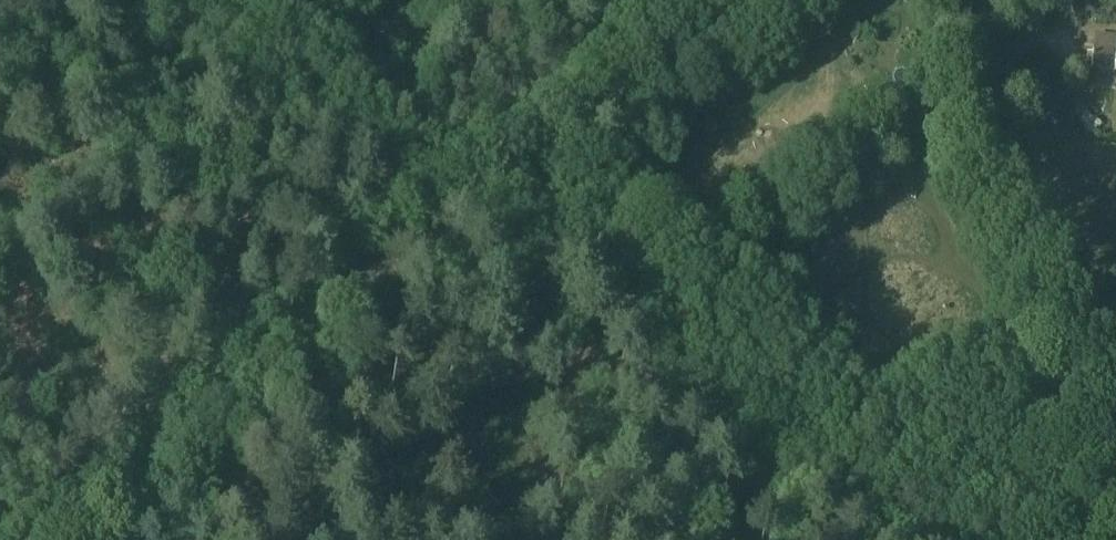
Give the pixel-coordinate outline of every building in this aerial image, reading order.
[(1115,72),(1115,53),(1096,51),(1094,70),(1115,72)] [(1108,95),(1108,83),(1090,82),(1089,94),(1108,95)]
